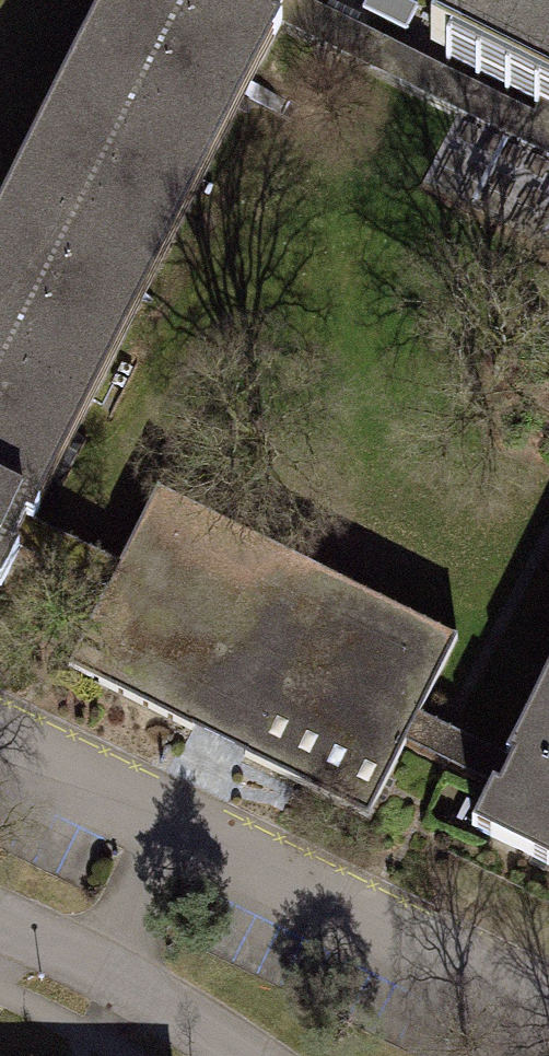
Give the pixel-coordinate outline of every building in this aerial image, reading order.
[(0,208),(0,586),(17,553),(34,519),(280,27),(282,23),(275,20),(285,0),(104,0),(0,208)] [(310,0),(285,0),(275,20),(282,23),(280,27),(548,160),(548,118),(409,49),(341,15),(310,0)] [(363,9),(405,31),(417,8),(402,0),(368,0),(363,9)] [(409,49),(548,118),(548,0),(433,0),(409,49)] [(368,818),(404,745),(419,716),(457,641),(157,491),(121,563),(104,597),(68,667),(368,818)] [(505,759),(491,789),(472,827),(548,865),(548,672),(505,759)] [(505,759),(419,716),(404,745),(491,789),(505,759)]
